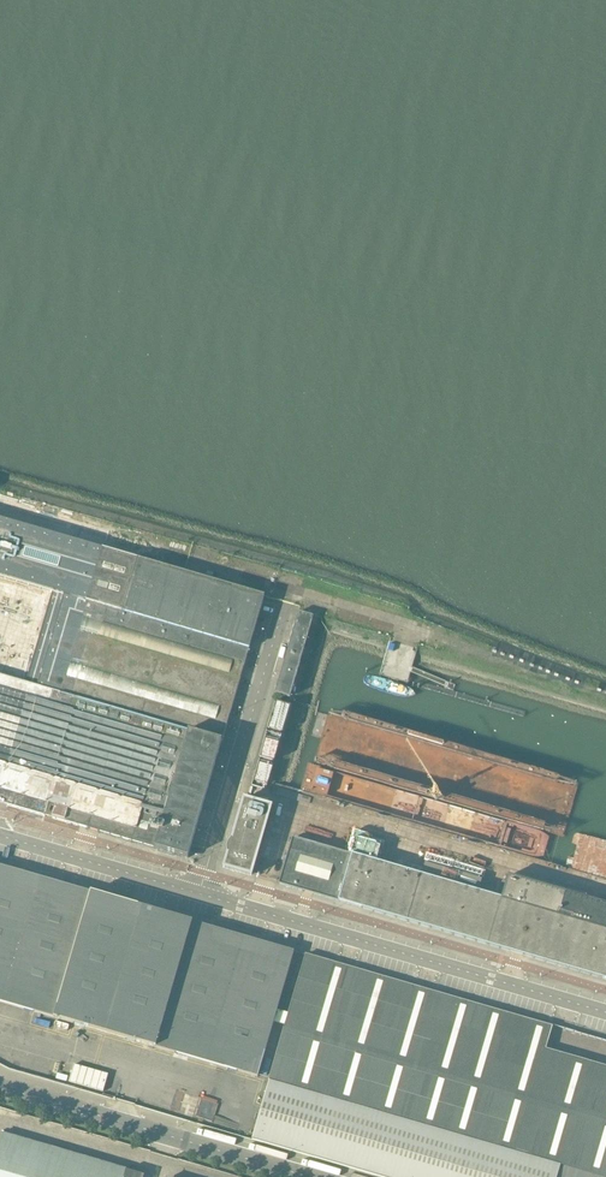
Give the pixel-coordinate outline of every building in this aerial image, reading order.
[(188,858),(264,597),(178,572),(0,520),(0,578),(16,582),(39,589),(63,596),(53,634),(51,641),(44,665),(0,652),(0,804),(188,858)] [(275,693),(277,694),(290,698),(313,617),(298,612),(275,693)] [(264,744),(281,749),(292,705),(275,701),(264,744)] [(231,841),(230,841),(229,843),(228,844),(227,845),(227,846),(227,847),(226,848),(226,850),(226,851),(227,852),(227,853),(222,869),(251,877),(272,807),(243,798),(231,841)] [(292,839),(285,863),(278,885),(349,906),(363,860),(292,839)] [(363,860),(349,906),(487,946),(501,899),(478,892),(481,880),(471,878),(424,864),(421,876),(363,860)] [(0,866),(0,1002),(54,1018),(90,892),(0,866)] [(501,899),(487,946),(605,980),(605,905),(508,877),(501,899)] [(191,922),(90,892),(54,1018),(155,1048),(191,922)] [(294,952),(191,922),(155,1048),(257,1077),(294,952)] [(545,1050),(551,1028),(306,955),(268,1080),(269,1081),(251,1140),(379,1176),(605,1176),(605,1068),(545,1050)] [(103,1090),(108,1074),(96,1071),(91,1087),(103,1090)] [(200,1096),(197,1117),(215,1120),(218,1099),(200,1096)] [(144,1176),(0,1134),(0,1176),(144,1176)]
